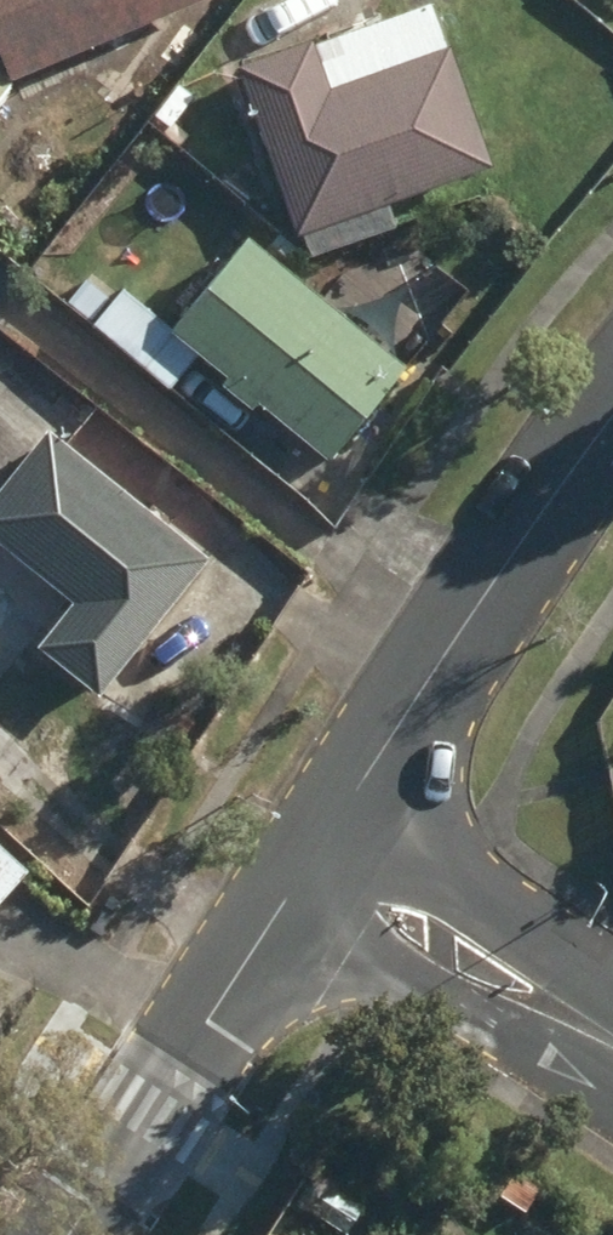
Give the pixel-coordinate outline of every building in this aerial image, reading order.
[(12,89),(223,0),(0,0),(0,60),(12,89)] [(238,75),(299,244),(494,174),(452,55),(328,99),(311,49),(238,75)] [(10,89),(0,81),(0,101),(10,89)] [(175,343),(331,469),(406,377),(250,251),(175,343)] [(23,681),(40,660),(96,708),(213,568),(53,436),(11,485),(0,476),(0,663),(23,681)] [(27,873),(0,849),(0,904),(27,873)]
